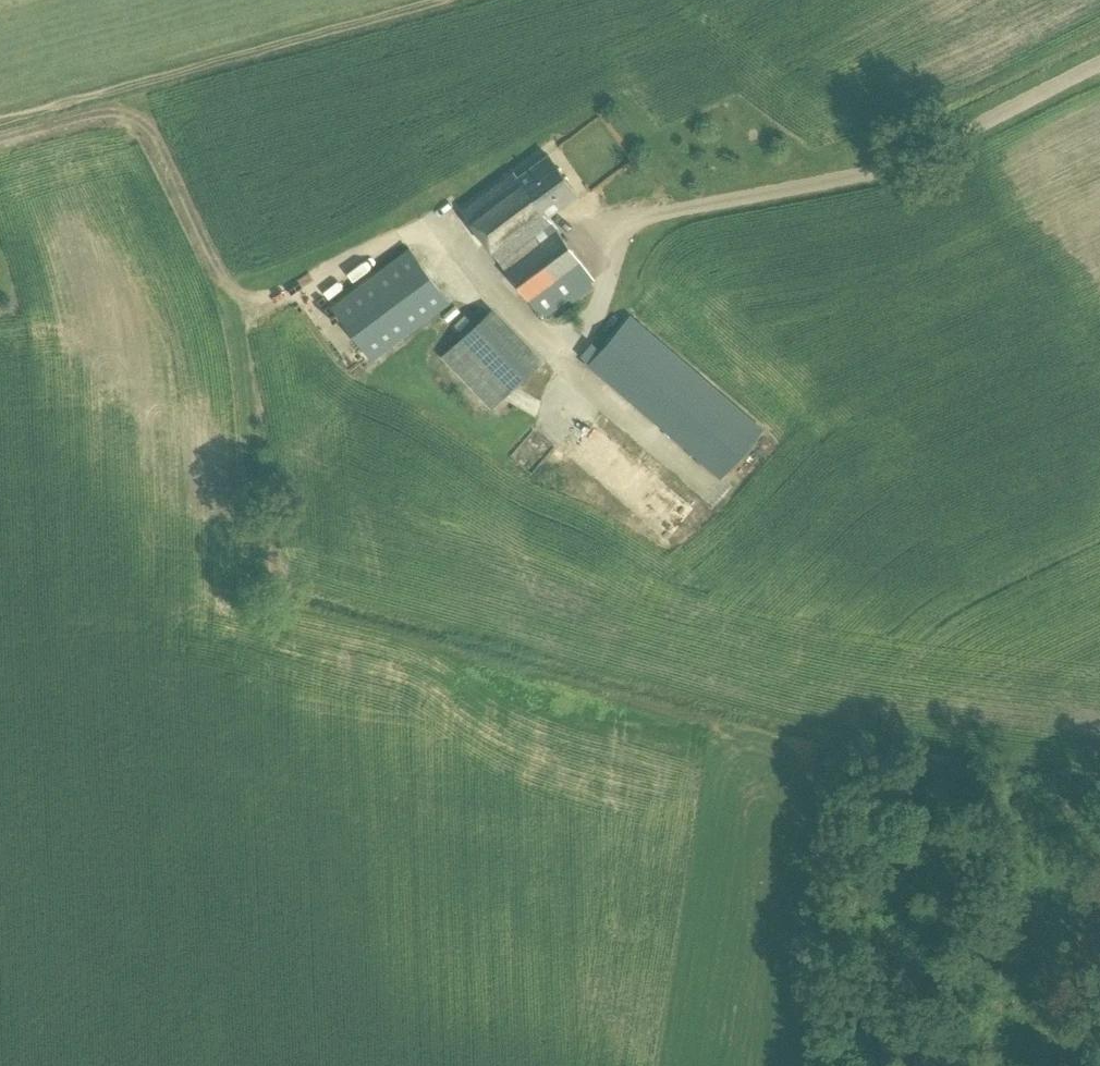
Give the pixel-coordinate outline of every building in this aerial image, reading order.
[(577,194),(548,154),(518,176),(514,171),(462,208),(498,258),(541,320),(595,280),(547,216),(577,194)] [(372,361),(450,303),(408,247),(330,306),(372,361)] [(490,409),(542,361),(492,308),(440,356),(490,409)] [(720,478),(762,428),(629,315),(587,365),(720,478)] [(592,343),(579,357),(587,365),(600,350),(592,343)]
